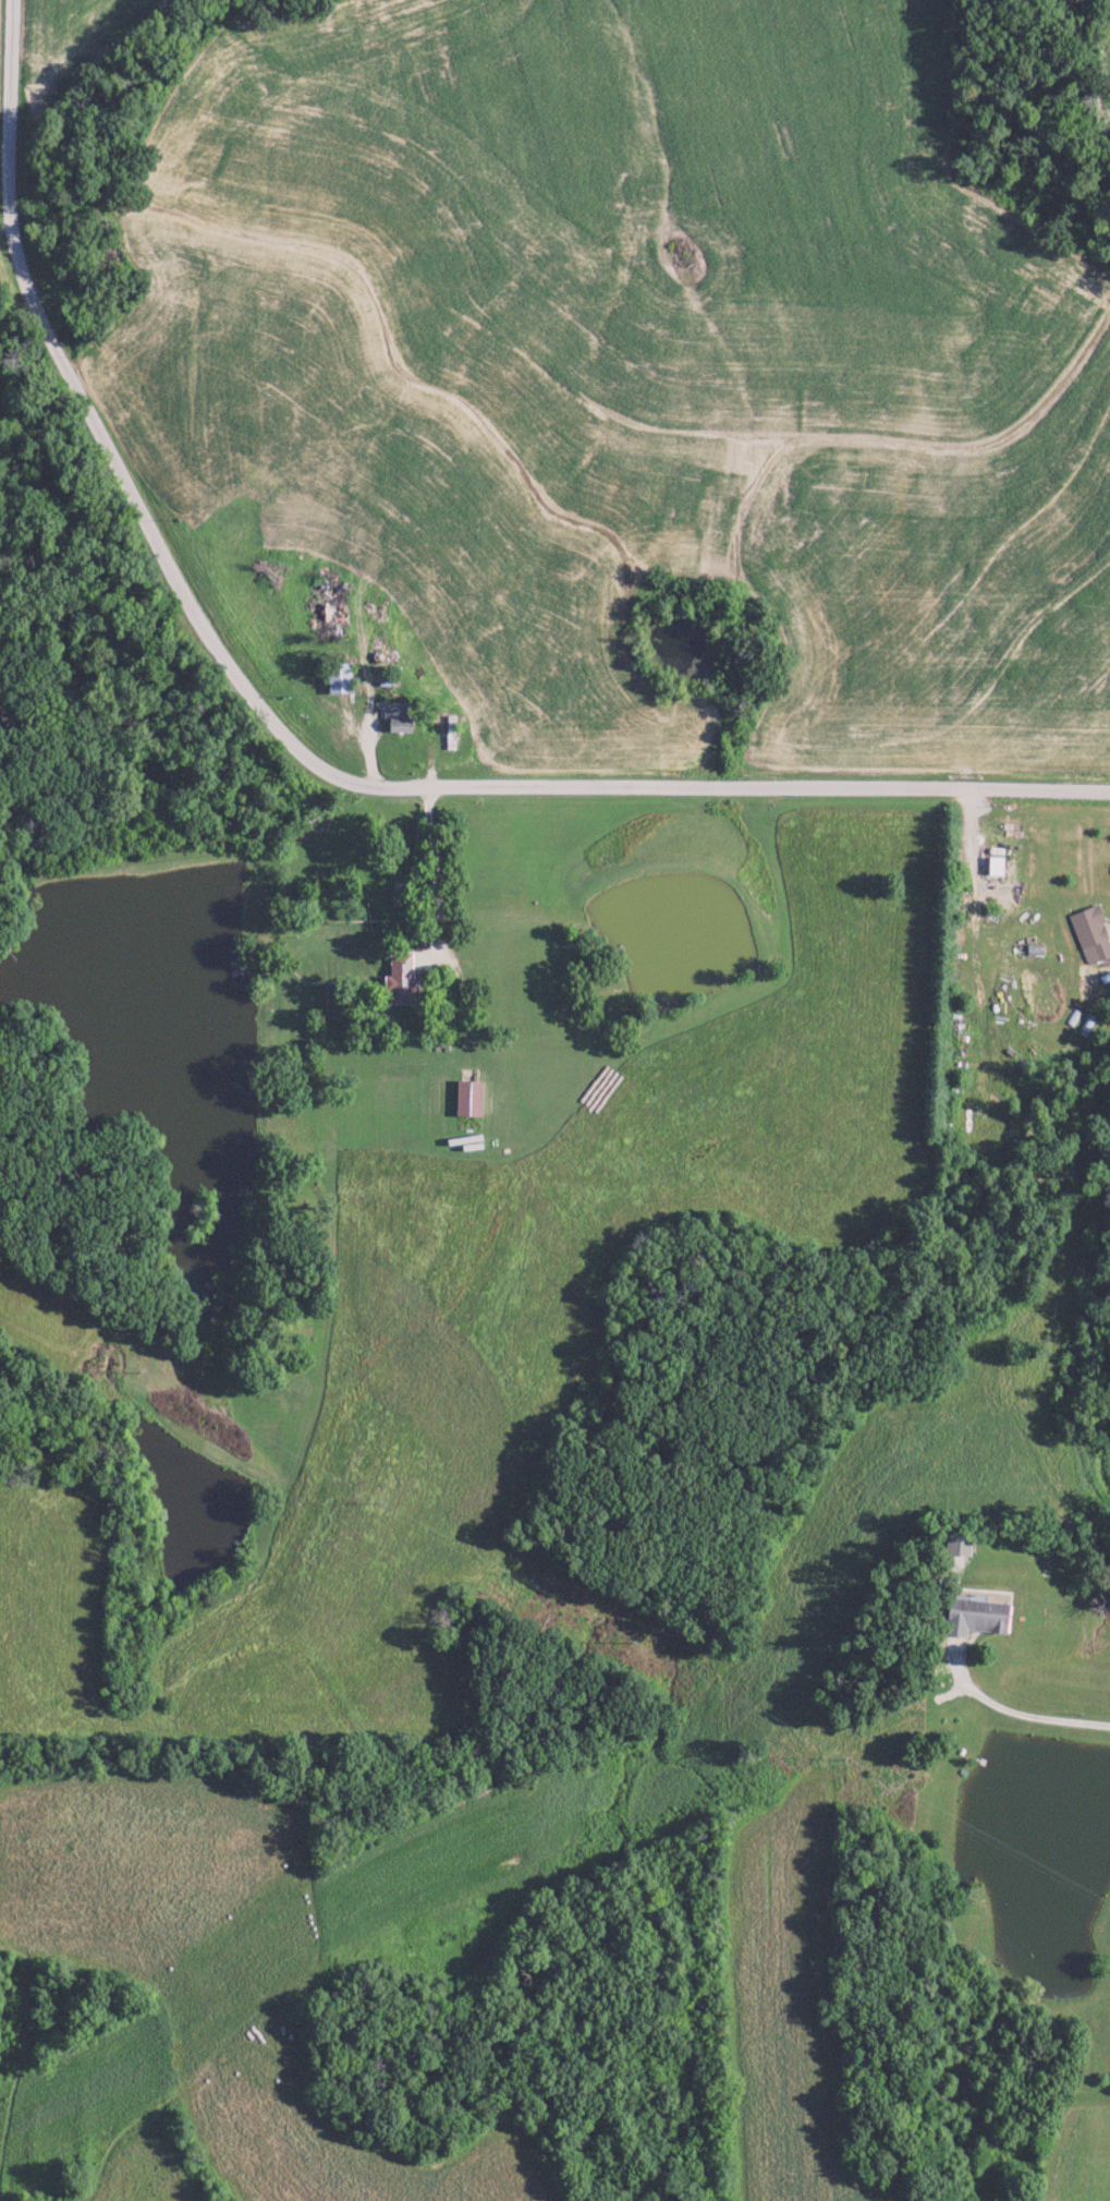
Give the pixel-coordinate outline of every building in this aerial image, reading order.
[(322,662),(323,692),(348,692),(347,662),(322,662)] [(999,874),(999,856),(985,855),(985,874),(999,874)] [(1109,954),(1109,949),(1093,904),(1066,913),(1085,963),(1109,954)] [(410,953),(387,952),(386,975),(380,975),(380,992),(386,992),(386,1003),(415,1004),(415,979),(410,979),(410,953)] [(478,1080),(453,1080),(452,1115),(477,1115),(478,1080)] [(942,1551),(967,1555),(970,1531),(946,1527),(942,1551)] [(943,1635),(963,1636),(964,1630),(1002,1632),(1004,1600),(945,1597),(943,1635)]
